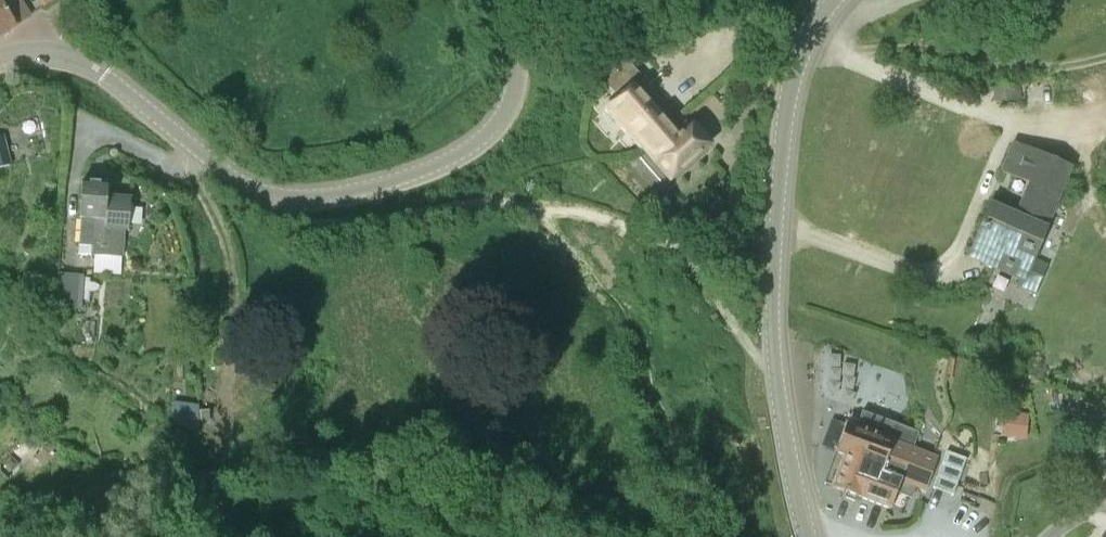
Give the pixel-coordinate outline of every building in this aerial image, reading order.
[(30,16),(20,0),(0,0),(0,37),(16,27),(15,26),(30,16)] [(670,11),(684,0),(662,0),(670,11)] [(644,149),(677,120),(677,119),(626,62),(604,81),(618,98),(605,110),(641,151),(644,149)] [(670,178),(707,145),(708,144),(692,125),(691,126),(692,127),(690,128),(680,116),(677,119),(677,120),(644,149),(670,178)] [(12,165),(5,136),(0,138),(0,168),(12,165)] [(989,204),(967,257),(988,265),(991,257),(1007,264),(1006,266),(1011,268),(1012,266),(1030,273),(1048,229),(1043,226),(1068,165),(1014,143),(1002,172),(1031,184),(1017,216),(989,204)] [(131,198),(107,197),(108,184),(96,183),(93,181),(89,181),(86,183),(82,183),(80,218),(82,218),(80,252),(122,255),(124,230),(129,231),(131,198)] [(79,274),(59,273),(56,307),(76,308),(79,274)] [(1039,291),(1042,282),(1023,274),(1020,283),(1039,291)] [(1042,361),(1035,358),(1030,371),(1038,374),(1042,361)] [(199,412),(199,405),(173,401),(169,425),(199,436),(199,424),(199,412)] [(209,412),(199,412),(199,424),(209,424),(209,412)] [(1028,414),(1003,412),(1001,438),(1026,440),(1028,414)] [(212,421),(213,447),(213,450),(230,450),(230,427),(229,420),(212,421)] [(926,490),(930,479),(938,458),(912,449),(917,436),(894,428),(889,440),(846,425),(836,452),(843,455),(831,487),(847,493),(845,497),(855,501),(857,497),(890,509),(901,481),(926,490)] [(165,450),(170,444),(160,434),(154,440),(165,450)] [(48,445),(44,451),(50,455),(54,450),(48,445)] [(946,451),(932,488),(953,496),(967,459),(946,451)]
